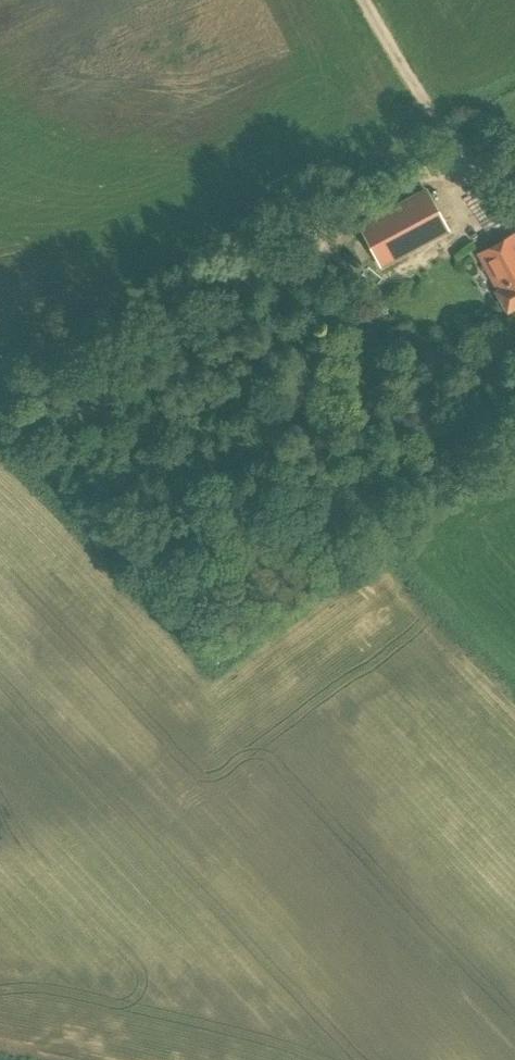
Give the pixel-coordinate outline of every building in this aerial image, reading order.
[(426,188),(359,224),(382,267),(449,231),(426,188)] [(514,309),(514,234),(479,254),(498,290),(496,291),(508,313),(514,309)]
